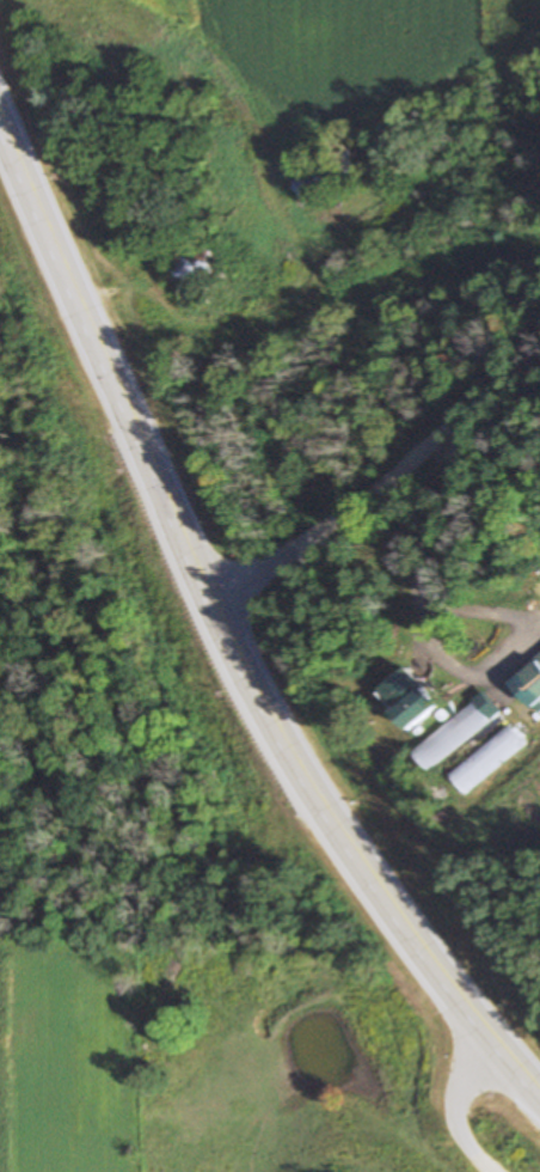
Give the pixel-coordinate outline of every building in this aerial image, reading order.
[(158,281),(170,304),(217,280),(204,257),(158,281)] [(539,708),(539,656),(510,685),(536,712),(539,708)] [(411,734),(436,710),(413,687),(389,711),(411,734)] [(493,720),(477,701),(424,747),(440,766),(493,720)]
